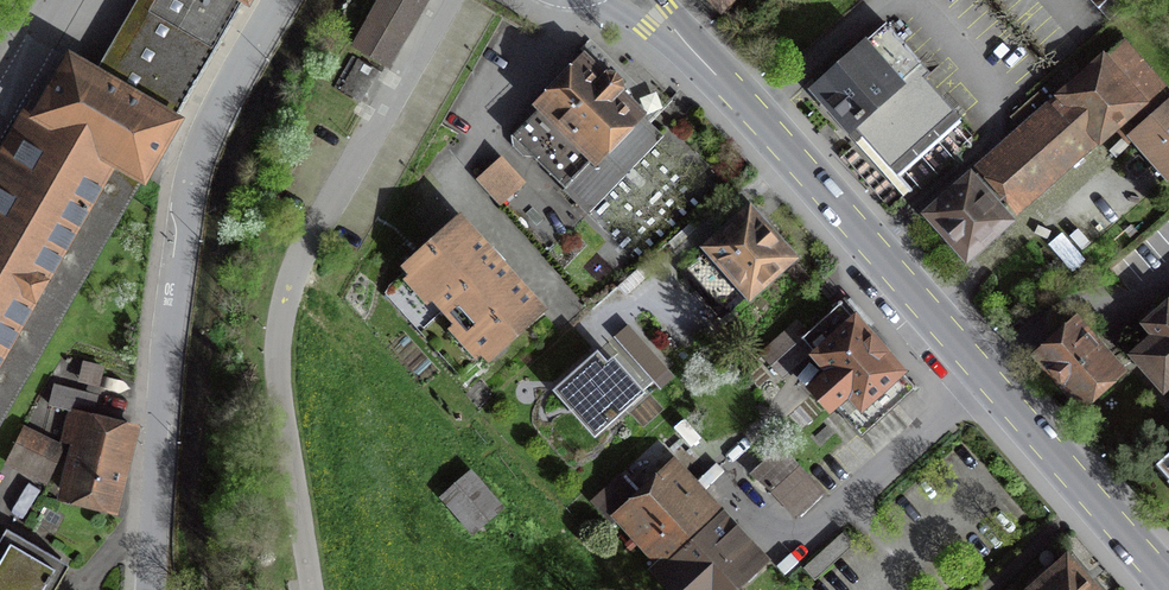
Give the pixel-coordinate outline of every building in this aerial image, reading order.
[(246,0),(157,0),(110,83),(71,60),(38,116),(39,116),(0,184),(0,424),(246,0)] [(356,47),(387,65),(424,0),(383,0),(356,47)] [(855,40),(811,79),(890,168),(955,111),(924,77),(929,72),(886,24),(861,46),(855,40)] [(1134,136),(1168,105),(1168,96),(1123,43),(1054,104),(1041,89),(1010,117),(1023,131),(930,212),(968,254),(1007,219),(1000,212),(1093,130),(1100,137),(1120,120),(1134,136)] [(378,71),(352,56),(334,87),(359,102),(378,71)] [(609,74),(587,57),(512,136),(514,146),(523,156),(534,157),(565,188),(566,187),(587,207),(656,137),(635,116),(637,113),(616,93),(625,84),(611,71),(609,74)] [(1134,136),(1168,175),(1168,174),(1168,105),(1134,136)] [(500,160),(479,179),(500,202),(521,184),(500,160)] [(791,257),(751,211),(709,246),(710,248),(688,267),(689,268),(685,272),(722,314),(726,311),(728,313),(791,257)] [(389,285),(385,293),(461,378),(540,307),(460,219),(409,265),(410,266),(389,285)] [(801,338),(810,348),(831,371),(815,386),(832,405),(833,405),(861,436),(913,389),(915,390),(918,387),(915,384),(914,384),(842,305),(844,303),(841,300),(837,303),(838,304),(808,331),(801,338)] [(1136,354),(1165,386),(1168,382),(1168,306),(1167,304),(1147,323),(1158,335),(1136,354)] [(801,338),(808,331),(799,322),(762,355),(781,375),(810,348),(801,338)] [(1076,322),(1040,354),(1082,401),(1118,370),(1076,322)] [(667,369),(628,324),(615,336),(654,381),(667,369)] [(609,367),(597,353),(555,389),(571,407),(583,396),(606,423),(643,391),(625,371),(623,373),(618,366),(612,372),(608,367),(609,367)] [(110,508),(132,425),(89,414),(93,397),(55,387),(50,405),(71,410),(64,436),(82,440),(68,497),(110,508)] [(822,492),(781,448),(753,474),(771,488),(796,516),(822,492)] [(669,469),(641,495),(620,474),(591,500),(613,523),(617,519),(645,550),(649,546),(689,589),(729,589),(756,565),(741,549),(751,541),(736,525),(728,533),(669,469)] [(468,472),(442,496),(474,532),(500,508),(468,472)] [(64,562),(6,528),(0,539),(0,589),(47,589),(64,562)] [(855,544),(844,531),(804,567),(815,579),(855,544)] [(1031,589),(1095,589),(1067,559),(1031,589)]
